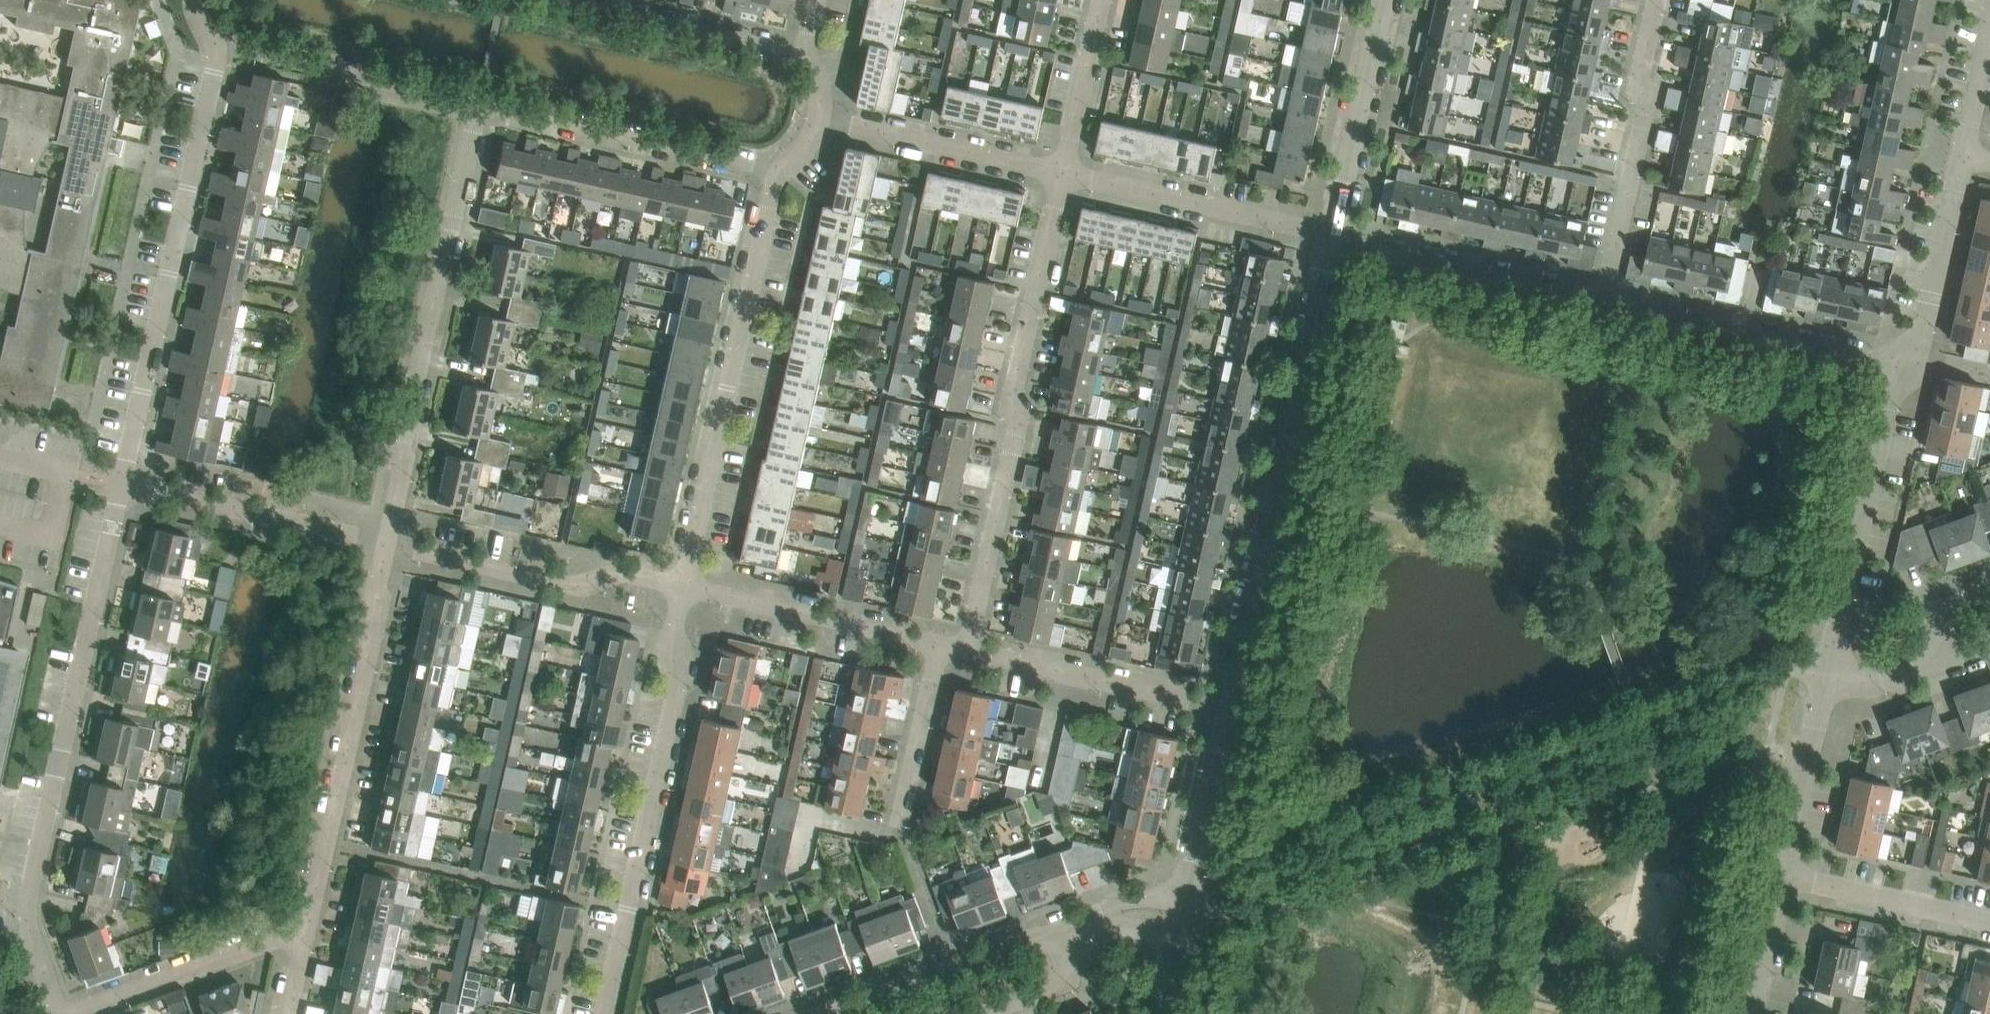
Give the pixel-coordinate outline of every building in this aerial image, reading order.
[(48,414),(141,0),(140,0),(0,0),(0,12),(16,15),(14,24),(52,33),(54,24),(74,28),(66,63),(73,65),(66,96),(0,82),(0,290),(21,295),(14,326),(7,325),(0,354),(0,403),(48,414)] [(722,10),(734,13),(735,5),(744,7),(746,0),(724,0),(722,10)] [(767,6),(768,0),(746,0),(744,7),(755,10),(757,4),(767,6)] [(787,17),(791,0),(768,0),(767,6),(778,9),(776,14),(787,17)] [(862,20),(900,28),(904,7),(872,0),(871,0),(869,10),(863,9),(863,15),(862,20)] [(948,7),(956,9),(958,0),(949,0),(948,7)] [(1058,24),(1060,15),(1055,14),(1057,2),(1048,0),(1004,0),(1002,12),(1058,24)] [(1140,21),(1175,29),(1179,7),(1146,0),(1139,0),(1137,8),(1143,9),(1140,21)] [(1239,10),(1251,13),(1254,0),(1242,0),(1239,10)] [(1287,21),(1308,26),(1338,33),(1343,11),(1304,3),(1292,0),(1287,21)] [(1345,0),(1304,0),(1304,3),(1343,11),(1345,0)] [(1430,22),(1467,30),(1472,9),(1433,0),(1426,0),(1424,8),(1433,10),(1430,22)] [(1474,0),(1433,0),(1472,9),(1474,0)] [(1518,12),(1521,0),(1512,0),(1510,10),(1518,12)] [(1532,0),(1527,0),(1524,13),(1533,15),(1536,1),(1532,0)] [(1569,9),(1606,17),(1609,5),(1617,7),(1619,0),(1571,0),(1569,9)] [(1712,5),(1690,0),(1688,12),(1710,17),(1712,5)] [(1901,2),(1891,0),(1890,0),(1886,21),(1946,34),(1948,25),(1931,21),(1934,9),(1901,2)] [(1901,2),(1934,9),(1936,0),(1901,0),(1901,2)] [(969,17),(972,5),(963,3),(961,15),(969,17)] [(1853,4),(1851,10),(1861,12),(1862,6),(1858,5),(1853,4)] [(1226,6),(1223,18),(1231,19),(1234,8),(1226,6)] [(1604,28),(1606,17),(1569,9),(1565,30),(1610,40),(1612,30),(1604,28)] [(1735,9),(1732,21),(1750,25),(1753,13),(1735,9)] [(1239,10),(1235,31),(1246,34),(1251,13),(1239,10)] [(1688,12),(1679,10),(1676,21),(1702,26),(1700,38),(1736,46),(1747,48),(1752,26),(1710,17),(1688,12)] [(1002,12),(997,33),(1048,45),(1050,33),(1056,34),(1058,24),(1002,12)] [(1842,13),(1841,19),(1857,23),(1858,17),(1842,13)] [(1755,16),(1753,25),(1766,28),(1768,18),(1755,16)] [(1223,18),(1220,29),(1228,31),(1231,19),(1223,18)] [(895,48),(900,28),(862,20),(861,25),(859,29),(864,30),(861,43),(871,45),(872,43),(895,48)] [(1946,34),(1886,21),(1882,20),(1877,41),(1924,51),(1927,40),(1943,44),(1946,34)] [(1130,41),(1170,50),(1182,52),(1186,31),(1175,29),(1140,21),(1138,32),(1132,31),(1130,41)] [(1463,51),(1467,30),(1430,22),(1428,33),(1419,31),(1417,41),(1463,51)] [(1506,24),(1503,38),(1512,40),(1515,26),(1506,24)] [(943,26),(941,37),(949,39),(952,27),(943,26)] [(1308,26),(1304,47),(1333,54),(1338,33),(1308,26)] [(1530,29),(1521,27),(1518,41),(1526,43),(1530,29)] [(1565,30),(1560,51),(1597,59),(1599,48),(1608,50),(1610,40),(1565,30)] [(1247,56),(1252,35),(1235,31),(1230,53),(1245,56),(1247,56)] [(966,42),(979,44),(981,36),(968,33),(966,42)] [(993,39),(981,36),(979,44),(991,47),(993,39)] [(946,51),(949,39),(941,37),(938,49),(946,51)] [(1500,52),(1509,54),(1512,40),(1503,38),(1500,52)] [(1678,45),(1676,55),(1732,67),(1745,70),(1750,49),(1747,48),(1736,46),(1700,38),(1697,49),(1678,45)] [(1868,61),(1882,64),(1931,75),(1933,66),(1917,62),(1919,51),(1924,52),(1924,51),(1877,41),(1873,40),(1868,61)] [(1165,71),(1170,50),(1130,41),(1128,50),(1133,51),(1131,64),(1165,71)] [(1423,52),(1421,64),(1458,72),(1463,51),(1417,41),(1415,50),(1423,52)] [(1526,43),(1518,41),(1515,55),(1523,57),(1526,43)] [(1004,50),(1016,53),(1018,44),(1005,42),(1004,50)] [(871,45),(867,64),(900,72),(905,50),(895,48),(872,43),(871,45)] [(1288,43),(1283,65),(1299,68),(1329,75),(1333,54),(1304,47),(1288,43)] [(1031,47),(1018,44),(1016,53),(1029,55),(1031,47)] [(1216,48),(1213,60),(1221,61),(1224,50),(1216,48)] [(1043,59),(1055,61),(1057,54),(1057,53),(1044,50),(1043,59)] [(1594,70),(1597,59),(1560,51),(1555,72),(1600,82),(1603,72),(1594,70)] [(1240,77),(1245,56),(1230,53),(1225,74),(1240,77)] [(1690,80),(1727,88),(1732,67),(1676,55),(1673,64),(1693,69),(1690,80)] [(1218,75),(1221,61),(1213,60),(1210,73),(1218,75)] [(896,92),(900,72),(867,64),(862,84),(896,92)] [(1410,73),(1408,83),(1453,93),(1458,72),(1421,64),(1418,75),(1410,73)] [(1882,64),(1877,85),(1910,93),(1912,81),(1929,85),(1931,75),(1882,64)] [(1324,96),(1329,75),(1299,68),(1283,65),(1278,85),(1294,89),(1324,96)] [(1125,77),(1127,69),(1115,66),(1113,74),(1125,77)] [(1497,66),(1494,80),(1502,82),(1505,68),(1497,66)] [(934,67),(931,78),(940,80),(942,68),(934,67)] [(1520,71),(1511,69),(1508,83),(1517,85),(1520,71)] [(1538,90),(1550,93),(1587,101),(1590,90),(1598,92),(1600,82),(1555,72),(1543,69),(1538,90)] [(1140,81),(1152,83),(1154,75),(1141,72),(1140,81)] [(285,94),(288,81),(254,73),(251,86),(237,84),(235,92),(295,107),(297,107),(299,98),(285,94)] [(1225,74),(1223,84),(1240,88),(1243,78),(1240,77),(1225,74)] [(1167,78),(1154,75),(1152,83),(1165,86),(1167,78)] [(937,92),(940,80),(931,78),(929,90),(937,92)] [(1176,89),(1189,92),(1190,83),(1178,80),(1176,89)] [(1490,94),(1499,96),(1502,82),(1494,80),(1490,94)] [(1668,87),(1666,97),(1722,109),(1727,88),(1690,80),(1688,91),(1668,87)] [(1190,83),(1189,92),(1201,94),(1203,86),(1190,83)] [(1414,95),(1411,106),(1448,114),(1453,93),(1408,83),(1405,93),(1414,95)] [(1517,85),(1508,83),(1505,97),(1514,99),(1517,85)] [(1866,83),(1861,104),(1873,106),(1922,118),(1924,108),(1907,104),(1910,93),(1877,85),(1866,83)] [(862,84),(861,87),(857,104),(891,112),(896,92),(862,84)] [(949,86),(942,117),(951,119),(950,123),(960,125),(968,90),(949,86)] [(1294,89),(1289,110),(1319,117),(1324,96),(1294,89)] [(972,124),(980,126),(987,94),(968,90),(960,125),(971,128),(972,124)] [(229,91),(227,101),(233,103),(246,106),(244,118),(290,129),(294,107),(235,92),(229,91)] [(348,94),(334,91),(330,109),(329,111),(329,113),(333,117),(350,115),(350,113),(349,100),(348,94)] [(1241,94),(1229,92),(1228,100),(1239,102),(1241,94)] [(1585,112),(1587,101),(1550,93),(1546,114),(1591,124),(1593,114),(1585,112)] [(1006,99),(987,94),(980,126),(988,128),(987,132),(998,134),(1006,99)] [(1134,96),(1131,115),(1146,117),(1149,99),(1134,96)] [(1681,122),(1718,130),(1722,109),(1666,97),(1664,106),(1683,111),(1681,122)] [(1009,132),(1018,134),(1026,103),(1006,99),(998,134),(1008,136),(1009,132)] [(1037,143),(1042,121),(1042,120),(1044,109),(1045,107),(1026,103),(1018,134),(1025,136),(1025,140),(1037,143)] [(1398,126),(1443,136),(1448,114),(1411,106),(1409,117),(1400,115),(1398,126)] [(1849,123),(1868,127),(1900,135),(1903,123),(1920,127),(1922,118),(1873,106),(1870,119),(1859,117),(1860,114),(1852,112),(1849,123)] [(925,107),(922,119),(931,121),(933,109),(925,107)] [(1244,108),(1241,122),(1249,123),(1252,110),(1244,108)] [(1487,108),(1484,123),(1493,125),(1496,110),(1487,108)] [(1289,110),(1285,131),(1314,138),(1319,117),(1289,110)] [(1511,113),(1502,111),(1499,125),(1507,127),(1511,113)] [(1546,114),(1541,135),(1578,143),(1580,132),(1589,134),(1591,124),(1546,114)] [(223,127),(221,137),(285,151),(286,148),(290,129),(244,118),(241,131),(223,127)] [(1107,154),(1115,156),(1122,125),(1102,120),(1099,134),(1094,156),(1106,158),(1107,154)] [(1246,137),(1249,123),(1241,122),(1238,135),(1246,137)] [(1659,129),(1657,139),(1713,151),(1723,154),(1728,132),(1718,130),(1681,122),(1678,133),(1659,129)] [(1481,137),(1490,139),(1493,125),(1484,123),(1481,137)] [(1141,129),(1122,125),(1115,156),(1123,158),(1122,162),(1133,164),(1141,129)] [(1507,127),(1499,125),(1496,139),(1504,141),(1507,127)] [(1898,146),(1900,135),(1868,127),(1863,149),(1912,160),(1914,150),(1898,146)] [(1145,163),(1153,165),(1160,133),(1141,129),(1133,164),(1144,167),(1145,163)] [(1285,131),(1280,152),(1310,159),(1314,138),(1285,131)] [(1409,143),(1410,135),(1397,132),(1395,140),(1409,143)] [(1179,138),(1160,133),(1153,165),(1161,166),(1160,171),(1171,173),(1179,138)] [(1536,157),(1581,167),(1584,156),(1575,155),(1578,143),(1541,135),(1536,157)] [(221,137),(218,146),(236,150),(233,163),(268,170),(280,173),(285,151),(221,137)] [(516,181),(537,186),(545,151),(536,149),(538,141),(526,138),(523,152),(516,181)] [(1182,171),(1191,173),(1198,142),(1179,138),(1171,173),(1181,175),(1182,171)] [(1450,144),(1429,139),(1427,147),(1448,152),(1450,144)] [(1674,153),(1671,164),(1708,172),(1713,151),(1657,139),(1655,149),(1674,153)] [(523,152),(512,150),(514,144),(503,141),(495,176),(516,181),(523,152)] [(1217,146),(1198,142),(1191,173),(1198,175),(1197,179),(1209,182),(1217,146)] [(1471,148),(1450,144),(1448,152),(1469,156),(1471,148)] [(877,175),(882,155),(848,147),(844,165),(843,168),(877,175)] [(559,191),(580,196),(587,160),(578,158),(580,150),(568,148),(565,161),(565,162),(559,191)] [(1843,153),(1840,166),(1845,166),(1891,177),(1893,165),(1910,169),(1912,160),(1863,149),(1861,160),(1850,158),(1851,155),(1843,153)] [(1492,153),(1478,150),(1477,158),(1490,161),(1492,153)] [(556,153),(545,151),(537,186),(559,191),(565,162),(565,161),(555,159),(556,153)] [(1258,168),(1255,182),(1282,188),(1285,177),(1305,181),(1310,159),(1280,152),(1275,172),(1258,168)] [(1505,156),(1492,153),(1490,161),(1503,164),(1505,156)] [(601,200),(607,171),(610,157),(598,155),(597,163),(587,160),(580,196),(601,200)] [(607,171),(601,200),(622,205),(629,170),(620,168),(622,160),(610,157),(607,171)] [(1521,158),(1521,159),(1519,166),(1532,170),(1534,162),(1521,158)] [(921,164),(912,162),(910,174),(918,176),(921,164)] [(1555,167),(1534,162),(1532,170),(1553,175),(1555,167)] [(280,173),(268,170),(233,163),(232,168),(231,176),(213,172),(210,182),(215,183),(263,193),(275,195),(280,173)] [(1647,182),(1703,194),(1708,172),(1671,164),(1669,176),(1650,171),(1647,182)] [(1888,189),(1891,177),(1845,166),(1840,188),(1903,202),(1907,203),(1909,193),(1905,192),(1888,189)] [(643,210),(664,214),(672,179),(662,177),(664,169),(652,167),(649,180),(643,210)] [(843,168),(839,188),(872,196),(886,199),(891,178),(877,175),(843,168)] [(1563,169),(1561,176),(1574,180),(1576,172),(1563,169)] [(640,172),(629,170),(622,205),(643,210),(649,180),(639,178),(640,172)] [(941,208),(949,172),(939,170),(938,174),(929,172),(922,203),(941,208)] [(960,175),(949,172),(941,208),(961,212),(968,181),(960,179),(960,175)] [(1576,172),(1574,180),(1588,183),(1589,175),(1576,172)] [(681,182),(672,179),(664,214),(685,219),(695,176),(683,174),(681,182)] [(685,219),(706,224),(713,189),(704,187),(706,179),(695,176),(685,219)] [(976,182),(968,181),(961,212),(980,216),(988,181),(977,178),(976,182)] [(1398,227),(1403,228),(1408,229),(1418,184),(1403,180),(1396,179),(1396,180),(1386,178),(1382,196),(1383,196),(1383,195),(1392,198),(1388,216),(1400,219),(1398,227)] [(998,183),(988,181),(980,216),(999,221),(1006,189),(997,187),(998,183)] [(210,182),(208,191),(226,195),(223,207),(258,215),(260,203),(274,206),(276,196),(275,195),(263,193),(210,182)] [(1420,223),(1431,226),(1439,189),(1418,184),(1408,229),(1418,231),(1420,223)] [(999,221),(1018,225),(1021,211),(1025,191),(1026,191),(1026,190),(1014,187),(1013,191),(1006,189),(999,221)] [(868,217),(872,196),(839,188),(835,207),(834,209),(858,215),(868,217)] [(1840,188),(1835,209),(1836,209),(1881,219),(1884,207),(1901,211),(1903,202),(1907,203),(1903,202),(1840,188)] [(724,191),(713,189),(706,224),(721,227),(722,241),(725,242),(736,244),(744,208),(733,205),(734,200),(723,197),(724,191)] [(1439,189),(1431,226),(1443,228),(1441,237),(1450,239),(1461,193),(1439,189)] [(906,191),(903,203),(912,205),(914,193),(906,191)] [(1660,191),(1659,199),(1681,204),(1683,196),(1660,191)] [(1462,232),(1473,235),(1482,198),(1461,193),(1450,239),(1460,241),(1462,232)] [(1706,201),(1703,201),(1702,209),(1723,213),(1726,199),(1707,195),(1706,201)] [(1482,198),(1473,235),(1485,237),(1483,246),(1492,248),(1503,203),(1482,198)] [(1688,206),(1702,209),(1703,201),(1690,198),(1688,206)] [(1979,222),(1989,225),(1989,199),(1984,198),(1979,222)] [(901,215),(909,217),(912,205),(903,203),(901,215)] [(1084,203),(1079,224),(1079,225),(1076,238),(1095,242),(1102,211),(1095,209),(1096,205),(1084,203)] [(1504,242),(1515,244),(1524,207),(1503,203),(1492,248),(1502,250),(1504,242)] [(817,221),(816,226),(853,235),(858,215),(834,209),(835,207),(825,205),(822,217),(817,216),(817,221)] [(477,222),(506,228),(509,213),(480,206),(477,222)] [(253,237),(258,215),(223,207),(221,220),(203,216),(201,226),(253,237)] [(1524,207),(1515,244),(1527,247),(1525,255),(1535,258),(1545,212),(1524,207)] [(1111,213),(1102,211),(1095,242),(1114,247),(1122,211),(1112,209),(1111,213)] [(1832,231),(1838,232),(1893,245),(1896,234),(1879,231),(1881,219),(1836,209),(1832,231)] [(1133,214),(1122,211),(1114,247),(1133,251),(1140,220),(1132,218),(1133,214)] [(1546,251),(1558,254),(1566,217),(1545,212),(1535,258),(1544,260),(1546,251)] [(1149,221),(1140,220),(1133,251),(1152,255),(1160,220),(1149,217),(1149,221)] [(1566,217),(1558,254),(1569,256),(1567,265),(1592,270),(1598,247),(1583,244),(1583,242),(1588,222),(1566,217)] [(520,219),(517,231),(527,233),(530,221),(520,219)] [(1171,222),(1160,220),(1152,255),(1172,260),(1179,228),(1170,226),(1171,222)] [(527,233),(536,235),(539,224),(533,222),(530,221),(527,233)] [(1979,222),(1974,245),(1989,249),(1989,225),(1979,222)] [(216,239),(214,251),(248,260),(253,237),(201,226),(198,235),(216,239)] [(849,256),(853,235),(816,226),(814,231),(812,236),(818,237),(815,248),(849,256)] [(1186,230),(1179,228),(1172,260),(1191,264),(1199,229),(1187,226),(1186,230)] [(569,242),(572,231),(567,230),(562,229),(560,240),(569,242)] [(581,233),(572,231),(569,242),(578,244),(581,233)] [(897,232),(894,244),(903,246),(905,234),(897,232)] [(1831,244),(1833,235),(1819,232),(1817,241),(1831,244)] [(1852,249),(1854,240),(1833,235),(1831,244),(1852,249)] [(1664,278),(1672,241),(1650,236),(1646,256),(1645,258),(1631,255),(1626,278),(1651,284),(1653,275),(1664,278)] [(493,243),(487,266),(524,275),(530,253),(552,258),(556,244),(524,237),(521,249),(493,243)] [(1289,283),(1291,274),(1282,272),(1285,260),(1268,256),(1270,243),(1243,237),(1240,250),(1248,252),(1243,273),(1289,283)] [(602,250),(611,252),(614,240),(604,238),(602,250)] [(614,240),(611,252),(620,254),(623,242),(614,240)] [(1715,250),(1706,287),(1718,290),(1716,298),(1739,304),(1749,260),(1736,257),(1736,255),(1734,255),(1736,245),(1717,240),(1715,250)] [(1865,252),(1867,243),(1854,240),(1852,249),(1865,252)] [(632,257),(653,261),(656,249),(648,248),(649,244),(636,241),(632,257)] [(1673,289),(1683,291),(1693,245),(1672,241),(1664,278),(1675,280),(1673,289)] [(892,256),(900,258),(903,246),(894,244),(892,256)] [(1203,245),(1201,257),(1210,259),(1212,248),(1203,245)] [(1695,285),(1706,287),(1715,250),(1693,245),(1683,291),(1693,293),(1695,285)] [(1897,250),(1875,245),(1872,257),(1894,262),(1897,250)] [(1968,269),(1989,274),(1989,249),(1974,245),(1968,269)] [(1763,309),(1781,313),(1783,305),(1794,307),(1803,270),(1781,265),(1785,249),(1777,247),(1763,309)] [(807,263),(806,268),(844,277),(849,256),(815,248),(813,259),(807,258),(807,263)] [(674,266),(677,254),(656,249),(653,261),(674,266)] [(191,259),(189,270),(243,282),(248,260),(214,251),(211,264),(191,259)] [(918,259),(930,262),(931,254),(920,251),(918,259)] [(971,252),(969,262),(967,271),(979,273),(983,254),(971,252)] [(677,254),(674,266),(695,271),(698,259),(691,257),(677,254)] [(943,257),(931,254),(930,262),(941,265),(943,257)] [(698,259),(695,271),(705,273),(707,261),(698,259)] [(957,260),(955,268),(967,271),(969,262),(957,260)] [(1197,263),(1195,273),(1203,275),(1205,264),(1197,263)] [(519,297),(524,275),(487,266),(482,290),(510,296),(520,298),(520,297),(519,297)] [(808,279),(805,290),(839,298),(844,277),(806,268),(805,273),(803,278),(808,279)] [(902,268),(898,289),(906,291),(911,269),(902,268)] [(1007,275),(1007,273),(1008,271),(995,268),(994,277),(1006,279),(1007,275)] [(628,269),(625,281),(634,283),(636,271),(628,269)] [(1968,269),(1963,292),(1989,298),(1989,274),(1968,269)] [(203,297),(238,304),(243,282),(189,270),(187,280),(206,284),(203,297)] [(1804,318),(1814,321),(1824,275),(1803,270),(1794,307),(1806,310),(1804,318)] [(688,273),(684,293),(717,301),(722,281),(688,273)] [(1286,293),(1289,283),(1243,273),(1238,294),(1275,303),(1278,291),(1286,293)] [(912,287),(921,289),(923,277),(915,275),(912,287)] [(960,275),(955,297),(989,305),(994,283),(960,275)] [(1824,275),(1814,321),(1823,323),(1825,314),(1837,317),(1845,280),(1824,275)] [(1846,328),(1856,330),(1866,284),(1845,280),(1837,317),(1848,319),(1846,328)] [(625,281),(623,293),(631,295),(634,283),(625,281)] [(1078,287),(1066,284),(1064,292),(1076,295),(1078,287)] [(1866,284),(1856,330),(1866,332),(1867,324),(1880,326),(1888,289),(1866,284)] [(918,301),(921,289),(912,287),(910,299),(918,301)] [(895,301),(903,302),(906,291),(898,289),(895,301)] [(834,319),(839,298),(805,290),(803,302),(797,301),(797,305),(797,309),(797,311),(834,319)] [(1092,290),(1090,299),(1102,301),(1104,293),(1092,290)] [(1958,316),(1989,323),(1989,298),(1963,292),(1958,316)] [(713,321),(717,301),(684,293),(679,313),(713,321)] [(1116,296),(1104,293),(1102,301),(1114,304),(1116,296)] [(1190,294),(1187,305),(1196,307),(1198,296),(1190,294)] [(1238,294),(1234,315),(1279,326),(1281,316),(1273,314),(1275,303),(1238,294)] [(510,296),(508,308),(521,311),(540,315),(543,302),(524,298),(520,297),(520,298),(510,296)] [(187,306),(185,316),(242,329),(247,306),(238,304),(203,297),(201,309),(187,306)] [(955,297),(951,318),(985,326),(989,305),(955,297)] [(1130,299),(1128,307),(1140,310),(1142,302),(1130,299)] [(1076,312),(1073,323),(1107,331),(1112,309),(1072,300),(1069,310),(1076,312)] [(1153,304),(1142,302),(1140,310),(1151,313),(1153,304)] [(1196,307),(1187,305),(1183,326),(1191,328),(1194,315),(1196,307)] [(1178,318),(1180,310),(1168,307),(1166,316),(1178,318)] [(616,321),(625,323),(627,311),(619,309),(616,321)] [(521,311),(518,324),(537,328),(540,315),(521,311)] [(674,334),(708,341),(713,321),(679,313),(668,311),(664,331),(674,334)] [(798,322),(796,333),(829,340),(834,319),(797,311),(795,316),(793,321),(798,322)] [(471,337),(509,345),(514,323),(515,322),(477,313),(471,337)] [(1277,335),(1279,326),(1234,315),(1229,336),(1266,345),(1268,333),(1277,335)] [(196,328),(193,341),(239,351),(244,329),(185,316),(183,326),(196,328)] [(1989,347),(1989,323),(1958,316),(1952,340),(1966,343),(1963,357),(1987,362),(1989,347)] [(903,329),(911,331),(914,319),(906,317),(903,329)] [(951,318),(946,339),(980,347),(985,326),(951,318)] [(1404,340),(1405,334),(1408,322),(1403,321),(1392,318),(1388,339),(1403,342),(1404,342),(1404,340)] [(891,320),(888,331),(896,333),(899,321),(891,320)] [(625,323),(616,321),(614,333),(622,335),(625,323)] [(1169,322),(1164,344),(1172,346),(1177,324),(1169,322)] [(1064,334),(1062,343),(1102,352),(1107,331),(1073,323),(1071,335),(1064,334)] [(862,326),(859,338),(879,343),(882,331),(862,326)] [(909,343),(911,331),(903,329),(900,341),(909,343)] [(885,343),(894,345),(896,333),(888,331),(885,343)] [(825,361),(829,340),(796,333),(793,344),(788,343),(788,347),(788,350),(787,353),(825,361)] [(704,361),(708,341),(674,334),(670,354),(704,361)] [(1181,335),(1178,347),(1186,349),(1189,337),(1181,335)] [(1229,336),(1224,358),(1270,368),(1272,358),(1263,356),(1266,345),(1229,336)] [(504,367),(509,345),(471,337),(466,360),(504,369),(504,367)] [(975,368),(980,347),(946,339),(941,360),(975,368)] [(239,351),(193,341),(191,354),(173,350),(170,359),(222,371),(234,374),(239,351)] [(1391,352),(1408,356),(1410,346),(1387,341),(1385,351),(1391,352)] [(1102,352),(1062,343),(1060,352),(1066,354),(1064,366),(1098,373),(1102,352)] [(1163,349),(1159,365),(1167,367),(1172,346),(1164,344),(1163,349)] [(1183,361),(1186,349),(1178,347),(1175,359),(1183,361)] [(610,349),(607,361),(616,363),(618,351),(610,349)] [(789,364),(786,375),(820,382),(825,361),(787,353),(786,358),(783,363),(789,364)] [(670,354),(665,374),(699,381),(704,361),(670,354)] [(1224,358),(1219,379),(1256,387),(1259,376),(1267,377),(1270,368),(1224,358)] [(217,393),(222,371),(170,359),(168,369),(186,373),(183,386),(217,393)] [(893,371),(902,373),(904,361),(896,360),(893,371)] [(941,360),(936,381),(971,389),(975,368),(941,360)] [(607,361),(605,372),(613,374),(616,363),(607,361)] [(904,361),(902,373),(917,377),(920,365),(904,361)] [(881,362),(879,373),(887,375),(889,364),(881,362)] [(1165,379),(1167,367),(1159,365),(1157,377),(1165,379)] [(1055,376),(1052,385),(1093,394),(1098,373),(1064,366),(1061,377),(1055,376)] [(505,381),(515,384),(524,386),(527,372),(508,368),(505,381)] [(900,381),(902,373),(893,371),(891,383),(899,385),(900,381)] [(876,385),(884,387),(887,375),(879,373),(876,385)] [(695,401),(699,381),(665,374),(661,394),(695,401)] [(815,403),(820,382),(786,375),(784,386),(778,385),(778,389),(778,392),(778,395),(815,403)] [(1171,377),(1168,389),(1177,391),(1179,379),(1171,377)] [(1938,401),(1976,410),(1981,386),(1944,377),(1938,401)] [(1254,398),(1256,387),(1219,379),(1215,400),(1260,410),(1262,400),(1254,398)] [(581,380),(578,392),(588,394),(591,382),(581,380)] [(891,383),(889,393),(910,398),(912,388),(908,383),(900,381),(899,385),(891,383)] [(971,389),(936,381),(932,403),(966,410),(971,389)] [(455,407),(493,415),(498,393),(499,393),(499,392),(461,383),(455,407)] [(524,386),(515,384),(512,396),(521,398),(524,386)] [(1057,396),(1054,408),(1099,418),(1104,397),(1093,394),(1052,385),(1050,395),(1057,396)] [(229,396),(217,393),(183,386),(181,398),(167,395),(165,405),(224,418),(229,396)] [(1155,386),(1150,407),(1158,409),(1163,388),(1155,386)] [(601,389),(598,401),(607,403),(609,391),(601,389)] [(1168,389),(1164,410),(1177,413),(1182,392),(1177,391),(1168,389)] [(661,394),(656,414),(690,421),(695,401),(661,394)] [(779,406),(777,417),(810,425),(815,403),(778,395),(776,400),(774,405),(779,406)] [(882,421),(891,423),(897,424),(902,402),(887,399),(882,421)] [(1215,400),(1210,421),(1247,429),(1249,418),(1258,420),(1260,410),(1215,400)] [(598,401),(596,413),(604,414),(607,403),(598,401)] [(1938,401),(1933,425),(1971,433),(1976,410),(1938,401)] [(872,404),(869,416),(877,417),(880,406),(872,404)] [(176,418),(173,430),(219,441),(224,418),(165,405),(163,415),(176,418)] [(488,437),(493,415),(455,407),(450,430),(488,439),(488,438),(488,437)] [(1155,421),(1158,409),(1150,407),(1147,419),(1155,421)] [(925,430),(937,433),(971,441),(976,419),(930,409),(925,430)] [(1164,410),(1159,431),(1167,433),(1176,435),(1180,414),(1177,413),(1164,410)] [(851,412),(849,423),(866,427),(869,416),(851,412)] [(685,442),(690,421),(656,414),(652,434),(685,442)] [(866,427),(875,429),(877,417),(869,416),(866,427)] [(806,446),(810,425),(777,417),(774,429),(769,427),(769,431),(769,434),(768,438),(806,446)] [(1053,437),(1104,449),(1109,450),(1114,428),(1064,417),(1062,429),(1055,428),(1053,437)] [(888,434),(891,423),(882,421),(880,432),(888,434)] [(1244,440),(1247,429),(1210,421),(1205,442),(1251,452),(1253,442),(1244,440)] [(1962,472),(1971,433),(1933,425),(1928,449),(1942,452),(1935,482),(1962,472)] [(592,429),(589,441),(598,443),(600,431),(592,429)] [(157,440),(155,450),(215,464),(220,441),(219,441),(173,430),(171,443),(157,440)] [(1165,445),(1167,433),(1159,431),(1157,443),(1165,445)] [(937,433),(932,454),(966,462),(971,441),(937,433)] [(652,434),(647,454),(681,462),(685,442),(652,434)] [(1055,460),(1089,467),(1099,470),(1104,449),(1053,437),(1051,446),(1057,448),(1055,460)] [(770,449),(767,459),(801,466),(806,446),(768,438),(766,443),(764,447),(770,449)] [(499,454),(508,456),(511,443),(502,441),(499,454)] [(589,441),(587,452),(595,454),(598,443),(589,441)] [(1205,442),(1200,463),(1237,471),(1240,460),(1248,462),(1251,452),(1205,442)] [(1141,445),(1139,456),(1147,458),(1150,446),(1141,445)] [(862,446),(859,458),(868,460),(870,448),(862,446)] [(873,463),(881,465),(884,453),(876,451),(873,463)] [(914,472),(927,475),(962,483),(966,462),(932,454),(919,451),(914,472)] [(445,454),(440,477),(477,486),(482,463),(483,464),(483,462),(445,454)] [(499,454),(496,467),(505,469),(508,456),(499,454)] [(676,482),(681,462),(647,454),(643,474),(676,482)] [(1144,470),(1147,458),(1139,456),(1136,468),(1144,470)] [(510,457),(508,465),(522,468),(524,460),(510,457)] [(796,487),(801,466),(767,459),(764,458),(760,479),(796,487)] [(857,470),(865,472),(868,460),(859,458),(857,470)] [(1046,470),(1044,479),(1084,488),(1089,467),(1055,460),(1052,471),(1046,470)] [(1152,462),(1150,473),(1158,475),(1160,464),(1152,462)] [(878,477),(881,465),(873,463),(870,475),(878,477)] [(1235,482),(1237,471),(1200,463),(1196,484),(1241,494),(1243,484),(1235,482)] [(583,469),(580,480),(589,482),(591,470),(583,469)] [(957,504),(962,483),(918,473),(913,495),(957,504)] [(1155,487),(1158,475),(1150,473),(1147,485),(1155,487)] [(643,474),(638,494),(672,502),(676,482),(643,474)] [(460,519),(483,525),(486,511),(472,508),(477,486),(440,477),(434,500),(462,507),(460,519)] [(796,487),(760,479),(755,499),(792,507),(796,487)] [(1044,479),(1041,488),(1048,490),(1045,502),(1079,509),(1084,488),(1044,479)] [(586,494),(589,482),(580,480),(578,492),(586,494)] [(589,482),(586,494),(606,498),(608,487),(596,484),(589,482)] [(1984,500),(1989,497),(1989,482),(1979,486),(1984,500)] [(1111,495),(1129,499),(1137,500),(1140,489),(1132,487),(1121,484),(1120,489),(1113,487),(1111,495)] [(1196,484),(1191,505),(1228,513),(1230,502),(1239,504),(1241,494),(1196,484)] [(853,487),(850,499),(858,501),(861,489),(853,487)] [(667,522),(672,502),(638,494),(634,514),(667,522)] [(787,527),(792,507),(755,499),(751,518),(787,527)] [(848,511),(856,513),(858,501),(850,499),(848,511)] [(1135,512),(1137,500),(1129,499),(1127,510),(1135,512)] [(1977,513),(1954,521),(1968,559),(1989,552),(1989,548),(1984,532),(1989,530),(1989,515),(1984,500),(1973,504),(1977,513)] [(862,513),(870,515),(872,503),(864,501),(862,513)] [(1074,531),(1079,509),(1045,502),(1042,513),(1036,512),(1034,522),(1074,531)] [(921,503),(916,524),(917,524),(950,532),(955,510),(921,503)] [(1143,504),(1140,516),(1148,517),(1151,506),(1143,504)] [(1225,525),(1228,513),(1191,505),(1186,526),(1232,536),(1234,527),(1225,525)] [(491,526),(494,513),(486,511),(483,525),(491,526)] [(1945,568),(1968,559),(1954,521),(1951,512),(1901,530),(1893,566),(1897,570),(1940,554),(1945,568)] [(867,527),(870,515),(862,513),(859,525),(867,527)] [(663,542),(667,522),(634,514),(629,534),(663,542)] [(1146,529),(1148,517),(1140,516),(1137,527),(1146,529)] [(751,518),(746,539),(783,547),(787,527),(751,518)] [(200,544),(196,538),(199,526),(173,520),(170,531),(152,527),(147,548),(184,556),(196,559),(200,544)] [(571,523),(568,535),(576,537),(579,525),(571,523)] [(907,523),(902,543),(946,553),(950,532),(917,524),(916,525),(907,523)] [(1186,526),(1181,547),(1218,555),(1221,544),(1229,546),(1232,536),(1186,526)] [(844,527),(841,539),(850,541),(852,529),(844,527)] [(1037,539),(1034,551),(1068,559),(1073,537),(1033,528),(1030,538),(1037,539)] [(1128,543),(1130,531),(1122,529),(1122,532),(1117,530),(1115,540),(1128,543)] [(783,547),(746,539),(741,559),(757,563),(778,568),(783,547)] [(839,551),(847,553),(850,541),(841,539),(839,551)] [(863,545),(855,543),(852,555),(860,556),(863,545)] [(897,564),(941,574),(946,553),(902,543),(897,564)] [(1133,546),(1131,558),(1139,560),(1141,548),(1133,546)] [(1126,549),(1118,547),(1116,559),(1124,561),(1126,549)] [(1216,567),(1218,555),(1181,547),(1177,568),(1222,578),(1224,569),(1216,567)] [(161,573),(158,584),(184,590),(187,578),(179,576),(184,557),(196,560),(196,559),(184,556),(147,548),(142,569),(161,573)] [(1025,561),(1023,571),(1063,580),(1068,559),(1034,551),(1031,563),(1025,561)] [(852,555),(848,575),(864,579),(867,570),(858,568),(860,556),(852,555)] [(829,578),(842,580),(845,559),(832,557),(829,578)] [(1131,558),(1126,577),(1134,580),(1139,560),(1131,558)] [(892,585),(902,588),(936,595),(941,574),(897,564),(892,585)] [(1177,568),(1172,589),(1209,598),(1211,586),(1220,588),(1222,578),(1177,568)] [(1027,581),(1024,593),(1058,601),(1072,604),(1077,583),(1063,580),(1023,571),(1021,580),(1027,581)] [(848,575),(843,597),(863,602),(868,580),(864,579),(848,575)] [(1111,578),(1109,590),(1117,592),(1119,580),(1111,578)] [(26,656),(12,653),(4,652),(18,588),(19,586),(0,580),(0,772),(26,656)] [(467,624),(475,588),(438,580),(435,593),(428,592),(424,604),(418,602),(416,612),(463,623),(467,624)] [(837,596),(840,584),(832,582),(829,594),(837,596)] [(137,591),(133,611),(166,619),(180,622),(184,607),(182,602),(184,590),(158,584),(156,595),(137,591)] [(902,588),(897,609),(931,617),(936,595),(902,588)] [(1124,588),(1121,600),(1129,602),(1132,590),(1124,588)] [(1206,609),(1209,598),(1172,589),(1167,610),(1213,621),(1215,611),(1206,609)] [(1114,604),(1117,592),(1109,590),(1106,602),(1114,604)] [(45,624),(48,593),(35,591),(32,622),(45,624)] [(1015,603),(1013,613),(1054,622),(1058,601),(1024,593),(1022,605),(1015,603)] [(1127,614),(1129,602),(1121,600),(1118,612),(1127,614)] [(1167,610),(1162,631),(1199,640),(1202,628),(1210,630),(1213,621),(1167,610)] [(133,611),(128,632),(131,633),(146,636),(144,647),(170,653),(173,641),(161,638),(166,619),(133,611)] [(420,623),(418,635),(459,644),(463,642),(466,628),(463,623),(416,612),(414,622),(420,623)] [(1018,623),(1015,636),(1061,646),(1066,624),(1054,622),(1013,613),(1011,622),(1018,623)] [(633,661),(638,639),(628,637),(631,623),(592,614),(589,629),(590,629),(585,650),(601,654),(633,661)] [(1102,619),(1099,632),(1107,634),(1110,621),(1102,619)] [(536,628),(534,639),(543,641),(546,631),(536,628)] [(1155,666),(1182,672),(1181,674),(1200,678),(1205,653),(1197,651),(1199,640),(1162,631),(1155,666)] [(1099,632),(1094,654),(1102,656),(1107,634),(1099,632)] [(395,651),(406,654),(454,665),(458,663),(461,648),(459,644),(418,635),(415,646),(409,645),(408,646),(397,643),(395,651)] [(721,648),(715,672),(753,680),(761,645),(729,637),(727,649),(721,648)] [(531,650),(529,660),(539,662),(541,652),(543,641),(534,639),(531,650)] [(110,656),(107,669),(111,670),(110,673),(159,684),(163,685),(170,653),(144,647),(141,658),(115,653),(114,657),(110,656)] [(518,647),(516,657),(525,659),(528,649),(518,647)] [(411,666),(408,677),(453,687),(457,666),(454,665),(406,654),(395,651),(395,652),(406,655),(404,665),(411,666)] [(601,654),(597,675),(628,682),(633,661),(601,654)] [(516,657),(511,678),(521,680),(525,659),(516,657)] [(815,657),(811,677),(819,679),(824,659),(815,657)] [(529,660),(524,681),(534,683),(539,662),(529,660)] [(858,666),(854,687),(900,698),(905,677),(858,666)] [(578,693),(623,703),(628,682),(597,675),(582,672),(578,693)] [(724,699),(721,711),(745,716),(753,680),(715,672),(710,696),(724,699)] [(124,698),(122,709),(148,716),(151,703),(155,704),(159,684),(110,673),(106,694),(124,698)] [(448,708),(453,687),(408,677),(406,688),(399,687),(397,697),(435,705),(448,708)] [(815,699),(819,679),(811,677),(806,697),(815,699)] [(1979,688),(1989,719),(1989,683),(1979,688)] [(854,687),(849,707),(884,715),(887,703),(898,706),(900,698),(854,687)] [(1952,719),(1962,748),(1980,741),(1979,731),(1989,727),(1989,719),(1979,688),(1956,696),(1963,715),(1952,719)] [(516,701),(518,691),(508,689),(506,699),(516,701)] [(958,689),(953,709),(988,717),(993,697),(958,689)] [(531,694),(522,692),(519,702),(529,704),(531,694)] [(574,714),(587,717),(619,724),(623,703),(578,693),(574,714)] [(401,708),(399,719),(430,726),(435,705),(397,697),(395,706),(401,708)] [(806,697),(802,717),(810,719),(815,699),(806,697)] [(514,711),(516,701),(506,699),(504,709),(514,711)] [(519,702),(517,712),(527,715),(529,704),(519,702)] [(1013,722),(1027,726),(1040,729),(1044,708),(1017,702),(1013,722)] [(1934,704),(1911,712),(1925,751),(1948,743),(1951,752),(1962,748),(1952,719),(1941,723),(1934,704)] [(849,707),(845,727),(880,735),(884,715),(849,707)] [(157,718),(148,716),(122,709),(119,720),(101,716),(96,737),(145,748),(150,749),(157,718)] [(953,709),(948,729),(984,737),(988,717),(953,709)] [(705,719),(699,743),(737,751),(745,716),(721,711),(719,722),(705,719)] [(1895,740),(1870,749),(1867,764),(1899,771),(1906,768),(1903,759),(1925,751),(1911,712),(1888,721),(1895,740)] [(579,736),(578,737),(614,745),(619,724),(587,717),(574,714),(571,727),(584,730),(582,737),(579,736)] [(1073,743),(1079,716),(1067,714),(1061,740),(1073,743)] [(752,716),(749,726),(763,729),(765,719),(752,716)] [(806,739),(810,719),(802,717),(797,737),(806,739)] [(390,729),(387,739),(426,747),(441,751),(446,730),(430,726),(399,719),(396,731),(390,729)] [(833,724),(828,744),(875,755),(880,735),(845,727),(833,724)] [(1027,726),(1025,734),(1038,737),(1040,729),(1027,726)] [(1122,751),(1135,754),(1173,763),(1178,739),(1127,727),(1122,751)] [(948,729),(944,749),(979,757),(997,761),(1001,744),(983,740),(984,737),(948,729)] [(497,741),(506,743),(509,733),(499,731),(497,741)] [(512,734),(510,744),(520,746),(522,736),(512,734)] [(110,762),(107,773),(137,780),(145,748),(96,737),(91,758),(110,762)] [(578,737),(574,758),(605,766),(610,745),(614,746),(614,745),(578,737)] [(801,759),(806,739),(797,737),(793,757),(801,759)] [(485,738),(482,750),(494,753),(494,751),(497,741),(485,738)] [(441,751),(426,747),(387,739),(385,749),(392,750),(389,761),(436,772),(441,751)] [(1076,744),(1073,743),(1061,740),(1055,767),(1078,772),(1080,766),(1081,759),(1073,757),(1076,744)] [(506,743),(497,741),(494,751),(504,753),(506,743)] [(732,775),(737,751),(699,743),(694,766),(732,775)] [(510,744),(505,765),(515,767),(520,746),(510,744)] [(887,757),(875,755),(828,744),(825,756),(837,759),(836,767),(871,775),(872,768),(884,771),(887,757)] [(975,777),(979,757),(944,749),(940,769),(975,777)] [(1135,754),(1130,778),(1167,786),(1173,763),(1135,754)] [(172,762),(171,766),(181,769),(181,771),(186,772),(189,758),(174,755),(172,762)] [(571,771),(569,779),(600,787),(605,766),(574,758),(557,755),(554,767),(571,771)] [(797,779),(801,759),(793,757),(791,764),(788,777),(797,779)] [(1031,769),(1032,760),(1020,757),(1018,766),(1031,769)] [(378,781),(416,789),(419,790),(432,793),(432,790),(436,772),(389,761),(387,773),(380,771),(378,781)] [(1849,800),(1886,809),(1890,790),(1891,788),(1895,788),(1899,771),(1867,764),(1864,778),(1854,776),(1851,790),(1849,800)] [(689,790),(690,790),(726,798),(728,790),(732,775),(694,766),(689,790)] [(1006,784),(1009,785),(1026,789),(1031,769),(1018,766),(1018,768),(1010,766),(1006,784)] [(1075,786),(1074,790),(1084,792),(1090,769),(1080,766),(1078,772),(1075,786)] [(831,786),(846,790),(866,794),(867,790),(871,775),(836,767),(831,786)] [(1055,767),(1052,780),(1075,786),(1078,772),(1055,767)] [(936,790),(933,801),(967,809),(972,790),(975,777),(940,769),(935,790),(936,790)] [(86,780),(84,790),(82,801),(130,812),(135,790),(137,780),(107,773),(105,784),(86,780)] [(497,785),(499,775),(489,773),(487,783),(497,785)] [(503,776),(500,786),(510,788),(512,778),(503,776)] [(172,777),(170,785),(182,788),(183,780),(172,777)] [(596,807),(600,787),(569,779),(556,777),(552,798),(553,798),(604,809),(604,810),(604,809),(596,807)] [(784,797),(792,799),(794,790),(797,779),(788,777),(785,790),(784,797)] [(1945,777),(1944,777),(1943,777),(1942,777),(1941,777),(1940,777),(1939,778),(1939,779),(1938,780),(1938,781),(1938,782),(1938,783),(1938,784),(1939,785),(1940,786),(1941,786),(1942,787),(1943,787),(1944,787),(1945,787),(1945,786),(1946,786),(1947,785),(1947,784),(1948,783),(1948,782),(1948,781),(1948,780),(1947,779),(1947,778),(1946,777),(1945,777)] [(1125,801),(1162,809),(1166,790),(1167,786),(1130,778),(1127,790),(1125,801)] [(1052,780),(1049,794),(1054,795),(1060,811),(1069,814),(1074,790),(1075,786),(1052,780)] [(378,781),(376,790),(376,791),(382,792),(380,804),(411,811),(416,790),(416,789),(378,781)] [(487,783),(486,790),(485,793),(495,795),(497,785),(487,783)] [(846,790),(831,786),(820,784),(815,804),(819,805),(818,805),(862,815),(866,794),(846,790)] [(1025,794),(1026,789),(1009,785),(1004,803),(1025,794)] [(510,790),(510,788),(500,786),(498,796),(508,798),(510,790)] [(165,787),(163,797),(177,800),(179,790),(165,787)] [(736,801),(726,798),(690,790),(689,790),(684,813),(731,824),(736,801)] [(1989,818),(1989,796),(1985,795),(1980,816),(1983,817),(1989,818)] [(792,799),(784,797),(778,796),(775,810),(798,815),(801,801),(792,799)] [(562,810),(559,822),(599,831),(599,830),(604,809),(553,798),(552,805),(553,808),(562,810)] [(1843,824),(1881,832),(1886,809),(1849,800),(1843,824)] [(103,827),(101,838),(127,844),(130,832),(127,832),(131,814),(130,814),(130,812),(82,801),(77,821),(103,827)] [(1125,801),(1119,824),(1157,833),(1162,809),(1125,801)] [(371,813),(368,823),(420,835),(425,814),(411,811),(380,804),(377,815),(371,813)] [(1940,821),(1938,827),(1946,829),(1950,809),(1943,807),(1940,821)] [(798,815),(775,810),(772,823),(795,828),(798,815)] [(684,813),(678,837),(726,847),(730,848),(735,825),(731,824),(684,813)] [(480,815),(478,826),(487,827),(490,817),(480,815)] [(920,815),(917,827),(922,828),(925,816),(920,815)] [(1978,837),(1989,839),(1989,818),(1983,817),(1978,837)] [(493,818),(491,828),(508,832),(511,822),(503,820),(493,818)] [(599,831),(559,822),(555,843),(586,850),(591,829),(599,831)] [(373,834),(370,846),(415,857),(420,835),(368,823),(366,833),(373,834)] [(792,842),(795,828),(772,823),(768,837),(792,842)] [(1151,857),(1157,833),(1119,824),(1114,848),(1108,847),(1108,850),(1111,860),(1116,872),(1135,865),(1137,854),(1151,857)] [(1843,824),(1838,848),(1875,856),(1881,832),(1843,824)] [(478,826),(475,835),(485,837),(487,827),(478,826)] [(1938,827),(1935,843),(1942,845),(1946,829),(1938,827)] [(491,828),(486,849),(500,852),(504,853),(508,832),(491,828)] [(1905,838),(1917,840),(1929,843),(1930,835),(1907,830),(1905,838)] [(999,835),(993,838),(1000,857),(1006,855),(999,835)] [(678,837),(673,860),(711,869),(720,871),(726,847),(678,837)] [(768,837),(765,850),(789,856),(792,842),(768,837)] [(1983,859),(1989,860),(1989,839),(1978,837),(1974,856),(1983,859)] [(124,857),(127,844),(101,838),(98,849),(80,845),(75,866),(124,877),(128,857),(124,857)] [(856,839),(858,844),(859,844),(860,850),(873,847),(874,843),(856,839)] [(1072,847),(1039,860),(1052,896),(1075,887),(1070,874),(1111,860),(1108,850),(1108,847),(1074,840),(1072,847)] [(1929,843),(1917,840),(1911,864),(1923,867),(1929,843)] [(555,843),(550,864),(581,871),(586,850),(555,843)] [(1929,868),(1941,871),(1945,854),(1947,846),(1942,845),(1935,843),(1929,868)] [(1000,857),(999,857),(1002,865),(1005,872),(1013,895),(1024,891),(1029,904),(1052,896),(1039,860),(1033,846),(1012,854),(1011,853),(1006,855),(1000,857)] [(473,847),(471,857),(480,859),(483,848),(473,847)] [(486,849),(481,871),(502,876),(505,864),(498,862),(500,852),(486,849)] [(765,850),(762,864),(786,869),(789,856),(765,850)] [(997,853),(990,855),(992,863),(1000,860),(997,853)] [(1945,854),(1941,871),(1952,873),(1956,857),(1945,854)] [(1978,879),(1989,882),(1989,860),(1983,859),(1978,879)] [(411,868),(399,865),(375,860),(372,873),(364,872),(362,884),(355,883),(353,892),(392,900),(404,903),(419,906),(421,896),(405,893),(411,868)] [(705,893),(711,869),(673,860),(668,883),(664,882),(660,902),(689,909),(693,890),(705,893)] [(533,883),(576,893),(581,871),(550,864),(547,876),(535,873),(533,883)] [(759,879),(756,894),(790,881),(786,870),(786,869),(762,864),(761,868),(759,879)] [(994,876),(971,884),(984,921),(1007,912),(1002,899),(1013,895),(1005,872),(1002,865),(991,869),(994,876)] [(86,902),(113,908),(126,911),(128,898),(119,896),(124,877),(75,866),(70,887),(89,891),(86,902)] [(752,867),(750,878),(759,879),(761,868),(752,867)] [(944,882),(933,886),(945,920),(956,916),(961,929),(984,921),(971,884),(965,868),(956,872),(955,877),(944,881),(944,882)] [(808,875),(795,880),(798,889),(811,884),(808,875)] [(491,909),(496,887),(485,884),(480,907),(491,909)] [(353,892),(351,902),(357,903),(355,915),(400,925),(404,903),(392,900),(353,892)] [(760,893),(749,897),(752,904),(757,907),(765,904),(760,893)] [(879,900),(878,900),(897,952),(920,944),(915,930),(926,926),(915,896),(905,900),(904,895),(880,903),(879,900)] [(531,918),(541,920),(573,927),(578,905),(536,896),(531,918)] [(848,921),(850,929),(858,951),(869,947),(874,961),(897,952),(878,900),(879,904),(856,912),(858,917),(848,921)] [(63,939),(70,959),(106,946),(99,927),(109,923),(113,908),(86,902),(80,930),(81,932),(63,939)] [(491,909),(480,907),(478,917),(489,919),(491,909)] [(387,922),(355,915),(352,926),(346,925),(343,934),(395,946),(400,925),(387,922)] [(464,917),(459,938),(469,940),(473,919),(464,917)] [(1825,940),(1820,964),(1857,972),(1860,959),(1869,960),(1878,954),(1881,941),(1890,935),(1892,925),(1861,918),(1857,935),(1854,947),(1825,940)] [(541,920),(536,941),(568,948),(573,927),(541,920)] [(813,931),(830,977),(853,969),(848,955),(858,951),(850,929),(839,933),(835,922),(813,931)] [(1915,943),(1919,944),(1921,932),(1909,929),(1909,932),(1915,943)] [(769,959),(749,966),(762,1002),(785,993),(780,980),(791,976),(779,943),(774,930),(760,935),(769,959)] [(807,986),(830,977),(813,931),(779,943),(791,976),(802,972),(807,986)] [(395,946),(343,934),(341,944),(348,946),(345,957),(390,967),(395,946)] [(459,938),(454,959),(464,961),(469,940),(459,938)] [(159,952),(172,952),(172,939),(157,939),(157,952),(159,952)] [(473,939),(471,949),(480,951),(483,941),(473,939)] [(536,941),(532,962),(563,969),(568,948),(536,941)] [(1972,980),(1989,984),(1989,948),(1967,942),(1964,956),(1972,957),(1967,979),(1972,980)] [(106,946),(70,959),(78,979),(83,977),(87,987),(95,984),(125,974),(113,943),(106,946)] [(469,959),(471,959),(478,961),(480,951),(471,949),(469,959)] [(739,1010),(762,1002),(749,966),(744,953),(711,966),(714,974),(723,1001),(734,997),(739,1010)] [(390,967),(345,957),(343,968),(336,967),(334,977),(385,988),(390,967)] [(532,962),(527,984),(559,990),(563,969),(532,962)] [(1844,994),(1841,1006),(1865,1011),(1868,999),(1852,995),(1857,972),(1820,964),(1815,987),(1844,994)] [(1919,968),(1916,981),(1924,983),(1925,981),(1928,970),(1919,968)] [(452,970),(450,980),(459,982),(461,972),(452,970)] [(677,978),(681,990),(690,1013),(716,1013),(713,1005),(723,1001),(714,974),(702,979),(698,970),(677,978)] [(454,1013),(461,1013),(476,1009),(483,975),(468,972),(460,1006),(456,1005),(454,1013)] [(385,988),(334,977),(332,986),(338,988),(336,999),(381,1009),(385,988)] [(450,980),(445,1001),(455,1004),(459,982),(450,980)] [(1967,1002),(1989,1007),(1989,984),(1972,980),(1967,1002)] [(218,988),(227,1013),(261,1013),(266,991),(252,988),(250,999),(244,998),(238,981),(218,988)] [(515,981),(511,1003),(560,1013),(563,998),(557,997),(559,990),(527,984),(515,981)] [(218,988),(198,996),(205,1013),(227,1013),(218,988)] [(681,990),(647,1003),(651,1013),(690,1013),(681,990)] [(165,999),(170,1013),(177,1013),(186,1011),(180,994),(165,999)] [(1912,998),(1909,1012),(1918,1013),(1921,1000),(1912,998)] [(325,1013),(379,1013),(381,1009),(336,999),(333,1010),(327,1009),(325,1013)] [(439,1013),(454,1013),(456,1005),(457,1004),(455,1004),(445,1001),(442,1001),(439,1013)] [(1964,1013),(1989,1013),(1989,1007),(1967,1002),(1964,1013)] [(1865,1011),(1841,1006),(1839,1013),(1879,1013),(1865,1011)]
